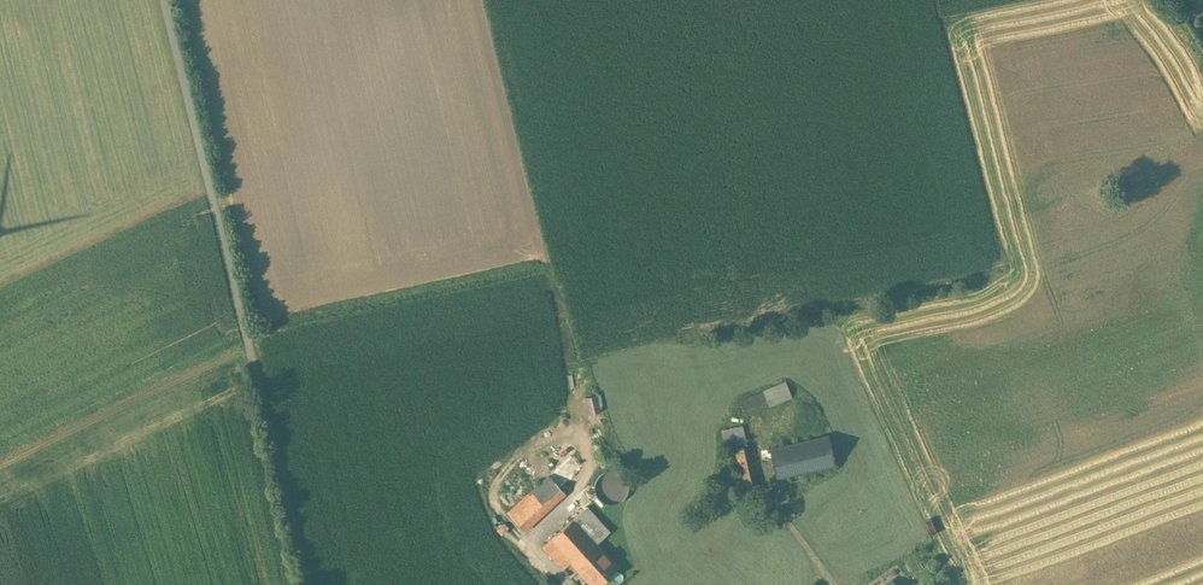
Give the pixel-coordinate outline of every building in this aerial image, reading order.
[(786,383),(740,401),(746,416),(792,397),(786,383)] [(597,396),(586,398),(590,415),(600,412),(597,396)] [(743,426),(730,429),(735,449),(748,446),(743,426)] [(790,436),(768,441),(770,449),(792,444),(790,436)] [(829,436),(798,443),(804,471),(835,464),(829,436)] [(566,441),(539,465),(549,476),(549,475),(571,456),(576,451),(566,441)] [(792,444),(770,449),(777,478),(799,473),(804,471),(798,443),(792,444)] [(748,446),(735,449),(735,452),(730,454),(742,503),(760,499),(748,446)] [(571,456),(549,475),(561,488),(582,468),(571,456)] [(618,473),(614,472),(610,472),(607,473),(603,475),(601,477),(598,481),(597,485),(596,489),(597,493),(598,496),(600,499),(604,502),(608,504),(613,505),(618,504),(622,501),(625,498),(628,494),(629,489),(628,485),(627,480),(624,477),(622,475),(620,474),(618,473)] [(799,473),(777,478),(778,485),(800,480),(799,473)] [(549,476),(508,513),(524,531),(565,493),(561,488),(549,475),(549,476)] [(603,526),(586,507),(574,519),(590,537),(603,526)] [(766,516),(752,520),(754,527),(768,523),(766,516)] [(574,519),(552,538),(569,558),(591,539),(590,537),(574,519)] [(569,558),(552,538),(543,546),(562,568),(571,560),(569,558)] [(591,539),(569,558),(571,560),(593,584),(596,584),(616,567),(591,539)]
